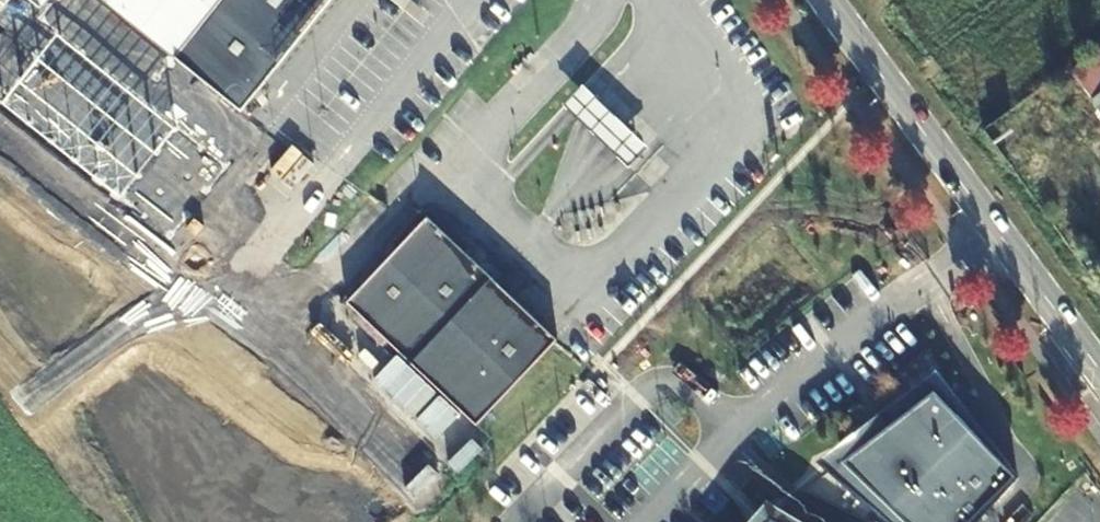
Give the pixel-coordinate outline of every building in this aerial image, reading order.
[(151,88),(179,53),(246,106),(329,0),(39,0),(151,88)] [(1091,47),(1099,59),(1099,41),(1091,47)] [(664,170),(588,101),(568,120),(643,189),(664,170)] [(421,217),(339,303),(469,426),(551,340),(421,217)] [(935,391),(854,468),(906,521),(970,521),(977,515),(1017,477),(935,391)]
